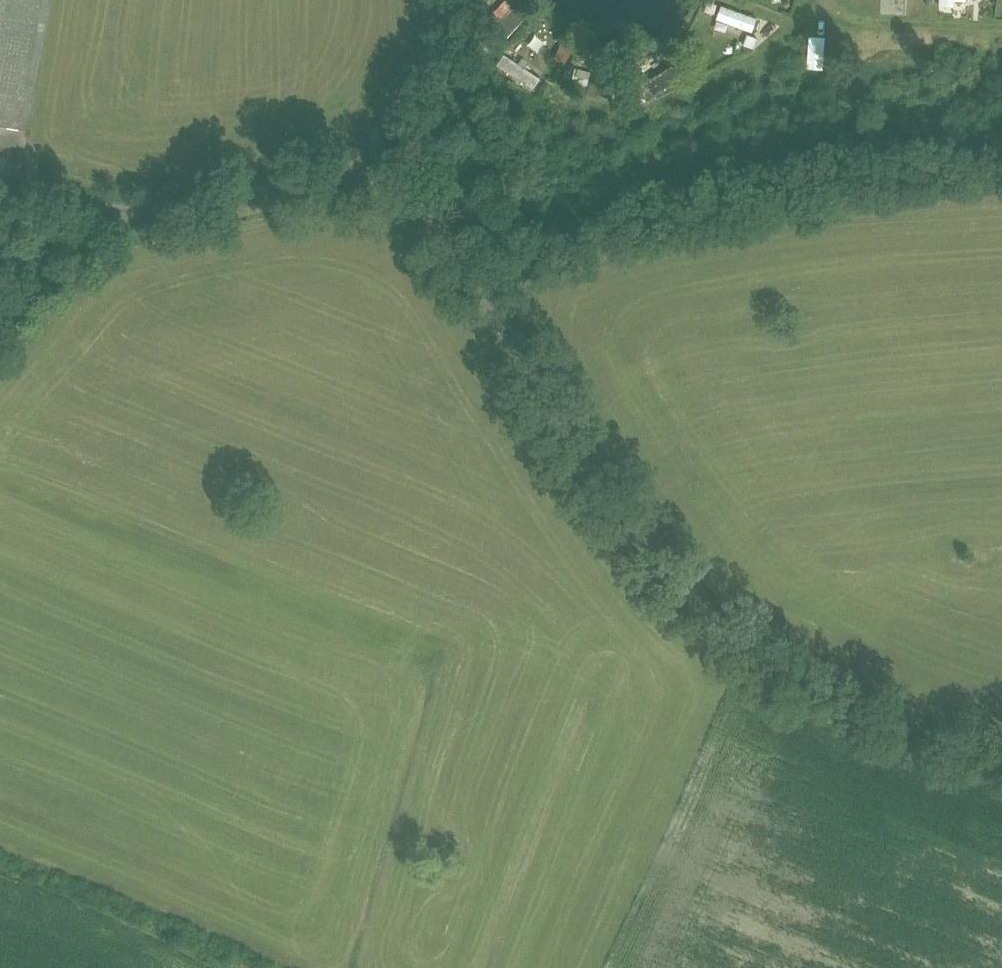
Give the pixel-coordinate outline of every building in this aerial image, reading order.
[(27,131),(51,0),(0,0),(0,126),(27,131)]
